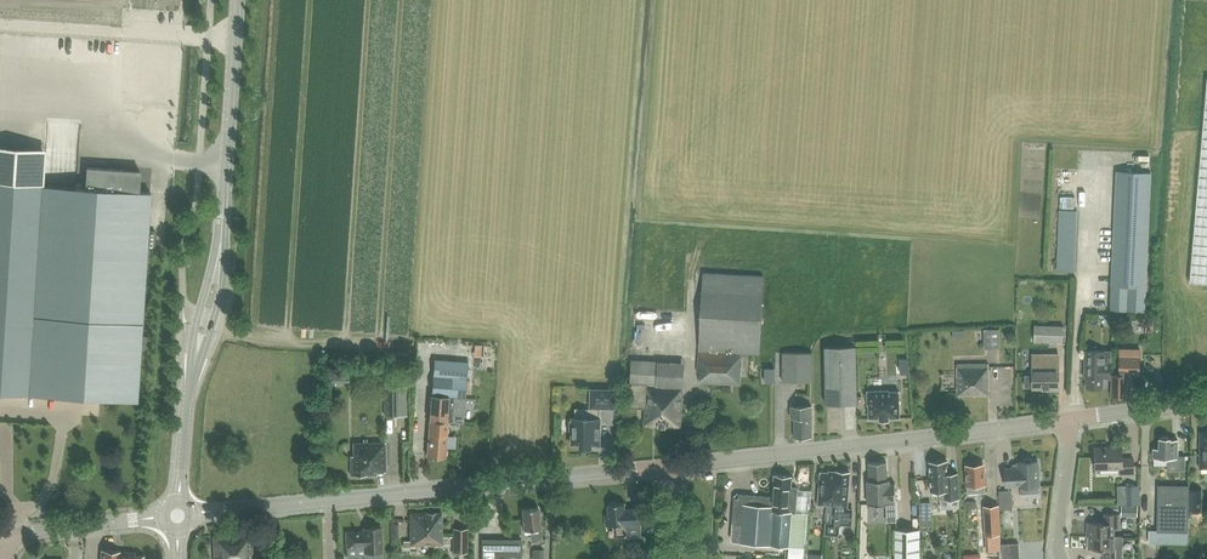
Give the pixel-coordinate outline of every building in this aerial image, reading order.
[(1189,280),(1206,282),(1206,87),(1189,280)] [(1084,163),(1084,147),(1069,146),(1069,162),(1084,163)] [(43,185),(29,394),(137,401),(141,348),(148,349),(148,337),(141,337),(146,258),(153,259),(155,231),(148,231),(151,193),(139,192),(140,171),(87,168),(86,188),(43,185)] [(1109,310),(1144,312),(1151,174),(1116,172),(1109,310)] [(29,394),(43,185),(0,182),(0,392),(29,394)] [(1056,272),(1074,272),(1077,211),(1059,210),(1056,272)] [(1107,247),(1108,232),(1095,231),(1095,247),(1107,247)] [(700,383),(740,386),(742,354),(759,355),(764,277),(703,273),(697,373),(701,373),(700,383)] [(664,306),(664,314),(673,313),(673,306),(664,306)] [(1040,360),(1055,361),(1056,344),(1062,344),(1063,326),(1035,325),(1034,343),(1041,343),(1040,360)] [(984,328),(984,348),(1000,348),(1000,328),(984,328)] [(825,346),(826,404),(857,403),(856,345),(825,346)] [(1084,362),(1084,374),(1086,374),(1085,388),(1102,389),(1103,378),(1110,378),(1111,350),(1085,349),(1084,362)] [(783,382),(811,383),(812,353),(784,353),(783,382)] [(1111,397),(1118,397),(1117,399),(1125,399),(1125,398),(1127,398),(1127,384),(1129,384),(1130,375),(1139,375),(1140,357),(1119,356),(1118,375),(1112,374),(1111,397)] [(431,394),(432,395),(430,420),(447,422),(447,421),(462,422),(464,398),(466,397),(468,361),(434,359),(431,394)] [(1032,376),(1025,376),(1025,387),(1033,387),(1033,389),(1048,389),(1048,391),(1058,391),(1058,369),(1053,369),(1053,362),(1034,363),(1033,370),(1032,370),(1032,376)] [(971,363),(957,363),(957,365),(958,396),(988,395),(988,365),(988,363),(971,363)] [(765,368),(765,382),(774,382),(775,369),(765,368)] [(631,382),(629,404),(646,405),(645,423),(681,426),(684,386),(631,382)] [(385,386),(385,415),(399,415),(399,385),(385,386)] [(591,389),(590,418),(571,418),(571,420),(569,420),(569,430),(571,430),(571,444),(579,444),(579,446),(591,446),(591,444),(599,444),(600,419),(599,419),(600,408),(615,408),(616,390),(591,389)] [(900,417),(899,391),(889,391),(889,390),(867,390),(868,398),(870,398),(870,405),(869,405),(869,418),(869,419),(870,419),(870,418),(880,418),(880,419),(881,419),(888,419),(889,419),(889,418),(899,418),(900,418),(900,417)] [(790,407),(790,418),(794,418),(794,438),(811,437),(810,407),(790,407)] [(429,429),(427,456),(445,457),(447,422),(430,420),(429,429)] [(1154,448),(1154,457),(1167,457),(1167,470),(1185,470),(1185,455),(1178,455),(1178,439),(1170,439),(1170,438),(1169,438),(1167,436),(1163,436),(1161,438),(1160,438),(1160,448),(1154,448)] [(353,441),(353,455),(351,455),(351,474),(377,474),(377,471),(385,471),(385,441),(353,441)] [(1096,468),(1120,468),(1120,474),(1133,474),(1133,458),(1122,458),(1122,447),(1095,448),(1096,468)] [(1039,486),(1039,483),(1040,482),(1040,477),(1039,475),(1038,475),(1038,462),(1032,462),(1032,460),(1030,459),(1025,459),(1024,461),(1024,462),(1018,463),(1018,464),(1014,465),(1012,467),(1012,469),(1005,469),(1006,486),(1019,485),(1019,487),(1020,487),(1021,494),(1039,493),(1038,486),(1039,486)] [(886,461),(869,462),(870,480),(867,480),(868,504),(896,503),(895,483),(887,483),(887,480),(890,480),(890,479),(887,479),(886,461)] [(940,491),(940,500),(959,499),(958,474),(948,475),(947,462),(929,463),(931,492),(940,491)] [(984,485),(986,484),(986,475),(984,475),(983,464),(975,465),(975,463),(969,463),(969,465),(966,465),(968,493),(985,492),(984,485)] [(821,472),(818,504),(827,504),(827,512),(832,512),(835,471),(828,471),(828,474),(822,473),(822,472),(821,472)] [(836,471),(835,471),(832,512),(838,513),(838,505),(847,506),(850,472),(836,471)] [(771,495),(769,509),(795,512),(797,488),(797,487),(796,485),(791,485),(792,474),(776,473),(775,495),(771,495)] [(1160,486),(1159,530),(1187,531),(1188,487),(1160,486)] [(1190,509),(1201,509),(1201,490),(1190,490),(1190,509)] [(999,491),(1000,510),(1012,509),(1011,491),(999,491)] [(737,496),(736,521),(745,521),(744,540),(787,543),(786,556),(805,557),(808,513),(795,512),(769,509),(771,495),(742,492),(737,496)] [(606,525),(617,525),(618,536),(627,535),(627,538),(642,536),(641,522),(640,507),(625,508),(625,502),(608,504),(609,514),(605,515),(606,525)] [(929,502),(920,502),(920,525),(929,525),(929,502)] [(984,507),(985,535),(991,535),(1000,534),(998,506),(984,507)] [(1137,506),(1122,506),(1122,516),(1137,516),(1137,506)] [(532,540),(541,539),(539,507),(522,509),(524,530),(531,529),(532,540)] [(411,513),(411,545),(443,544),(442,512),(411,513)] [(1089,522),(1089,535),(1114,536),(1114,528),(1119,528),(1119,514),(1104,513),(1104,523),(1089,522)] [(381,527),(364,528),(364,532),(347,532),(347,548),(365,547),(366,558),(383,558),(381,527)] [(453,528),(453,552),(467,552),(468,528),(453,528)] [(895,530),(895,558),(920,558),(920,530),(895,530)] [(213,535),(215,558),(253,558),(251,533),(243,534),(242,533),(213,535)] [(991,535),(985,535),(986,551),(1001,550),(1000,534),(991,535)] [(1089,535),(1088,548),(1104,548),(1103,557),(1122,558),(1122,547),(1123,546),(1123,539),(1123,538),(1123,536),(1114,536),(1089,535)] [(521,540),(483,539),(482,558),(521,558),(521,540)] [(1002,544),(1003,558),(1020,558),(1019,543),(1002,544)] [(101,558),(144,558),(144,556),(134,555),(134,552),(120,551),(102,550),(101,558)]
